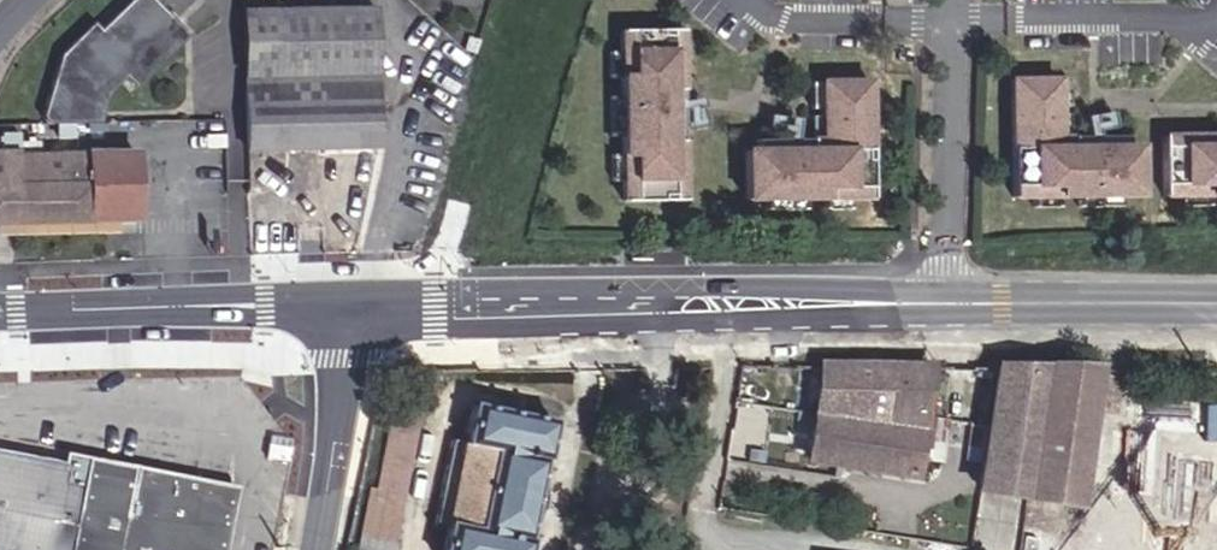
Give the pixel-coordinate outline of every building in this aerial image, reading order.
[(157,0),(142,0),(109,35),(98,26),(70,56),(49,126),(105,127),(111,93),(130,76),(141,90),(190,36),(157,0)] [(381,10),(249,10),(248,155),(385,150),(381,10)] [(699,46),(639,48),(639,68),(640,94),(640,113),(641,153),(641,171),(642,198),(642,218),(702,217),(701,169),(700,169),(690,169),(689,94),(700,94),(699,46)] [(640,94),(639,68),(629,68),(629,95),(640,94)] [(1127,193),(1126,144),(1116,144),(1049,146),(1048,109),(1048,102),(1047,76),(1000,77),(1002,195),(1022,195),(1049,194),(1067,194),(1108,193),(1127,193)] [(1058,101),(1058,76),(1047,76),(1048,102),(1058,101)] [(700,94),(689,94),(690,169),(700,169),(700,94)] [(774,167),(764,167),(765,216),(789,215),(827,215),(845,214),(871,214),(890,213),(888,96),(840,97),(841,124),(841,131),(842,166),(774,167)] [(841,124),(840,97),(829,97),(830,124),(841,124)] [(1116,144),(1115,131),(1059,132),(1058,109),(1048,109),(1049,146),(1116,144)] [(641,153),(640,113),(630,113),(631,154),(641,153)] [(842,166),(841,131),(830,131),(831,154),(774,156),(774,167),(842,166)] [(1199,143),(1199,132),(1151,133),(1153,192),(1173,192),(1200,191),(1216,191),(1216,143),(1199,143)] [(1199,132),(1199,143),(1216,143),(1216,132),(1199,132)] [(150,221),(150,216),(145,155),(26,164),(25,152),(0,153),(0,233),(150,221)] [(642,198),(641,171),(631,172),(631,198),(642,198)] [(1200,202),(1200,191),(1173,192),(1173,202),(1200,202)] [(1108,203),(1108,193),(1067,194),(1067,204),(1108,203)] [(1049,205),(1049,194),(1022,195),(1023,205),(1049,205)] [(871,214),(845,214),(846,225),(871,224),(871,214)] [(801,468),(905,480),(934,365),(819,364),(801,468)] [(1073,507),(1095,371),(995,368),(974,491),(1073,507)] [(400,498),(418,410),(385,403),(368,491),(400,498)] [(539,461),(542,462),(550,423),(469,406),(462,443),(448,441),(431,525),(445,528),(440,549),(524,549),(526,542),(522,541),(539,461)] [(91,465),(73,461),(69,461),(68,469),(0,455),(0,549),(216,549),(228,492),(91,465)] [(279,504),(285,470),(271,467),(264,501),(279,504)] [(400,498),(368,491),(356,549),(390,549),(400,498)]
